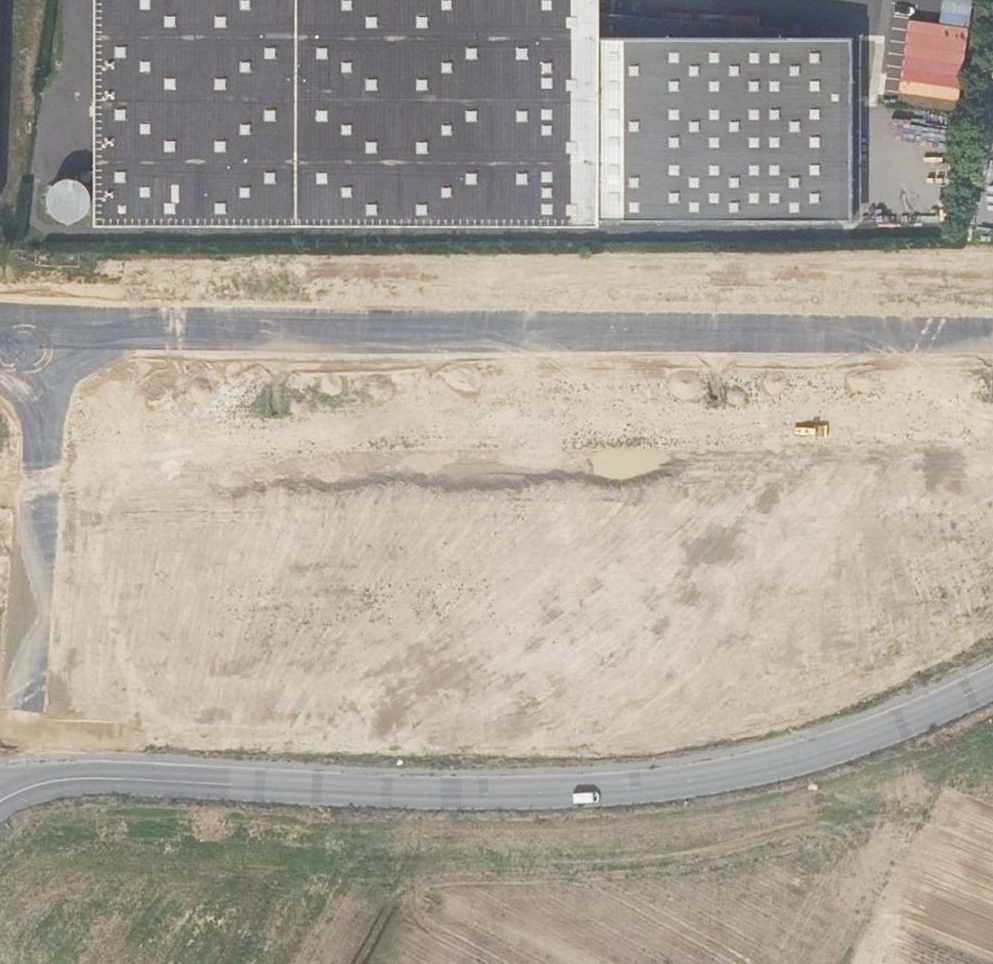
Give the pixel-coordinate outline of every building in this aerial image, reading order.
[(83,218),(587,221),(830,223),(829,39),(589,37),(590,0),(86,0),(83,218)]
